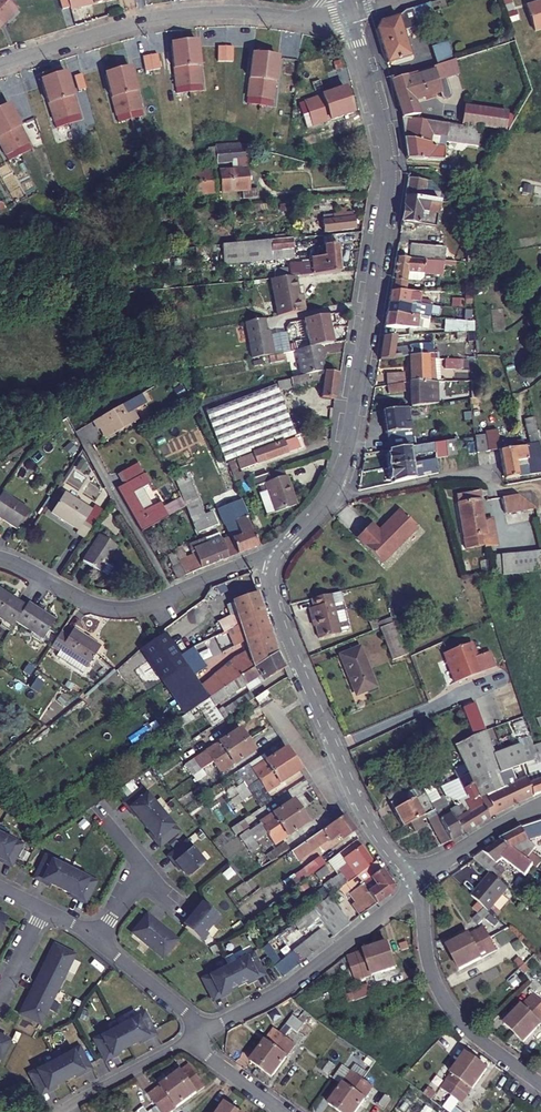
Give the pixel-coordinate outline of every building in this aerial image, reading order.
[(5,4),(13,3),(10,0),(0,0),(0,9),(5,4)] [(540,16),(540,0),(525,6),(530,20),(540,16)] [(39,17),(34,2),(25,5),(30,20),(39,17)] [(0,9),(0,28),(19,9),(13,3),(5,4),(0,9)] [(434,17),(429,3),(405,11),(397,18),(380,23),(376,30),(382,48),(387,64),(409,56),(402,31),(411,28),(410,26),(434,17)] [(530,20),(534,33),(540,30),(540,16),(530,20)] [(198,41),(184,43),(185,49),(187,65),(188,78),(189,92),(201,91),(204,91),(198,41)] [(185,49),(184,43),(172,45),(177,93),(189,92),(188,78),(187,65),(185,49)] [(452,62),(454,61),(449,43),(431,49),(437,67),(443,65),(452,62)] [(259,106),(265,57),(252,56),(247,104),(259,106)] [(278,58),(265,57),(259,106),(273,107),(278,58)] [(455,61),(454,61),(452,62),(443,65),(446,75),(458,72),(455,61)] [(400,104),(415,99),(441,91),(442,92),(442,93),(443,94),(445,94),(446,94),(447,94),(449,92),(449,91),(450,89),(450,87),(446,75),(443,65),(437,67),(434,68),(393,81),(400,104)] [(132,68),(119,70),(124,95),(125,101),(129,117),(141,115),(132,68)] [(124,95),(119,70),(107,72),(116,120),(129,117),(125,101),(124,95)] [(67,73),(54,77),(57,87),(64,107),(70,123),(83,118),(67,73)] [(57,87),(54,77),(42,81),(58,127),(70,123),(64,107),(57,87)] [(204,91),(201,91),(203,101),(218,99),(216,84),(206,85),(207,90),(204,91)] [(153,101),(150,86),(141,88),(144,103),(153,101)] [(311,119),(350,100),(344,89),(301,108),(307,120),(311,119)] [(419,112),(415,99),(400,104),(404,118),(419,112)] [(356,112),(350,100),(311,119),(307,120),(313,132),(356,112)] [(95,117),(92,103),(84,105),(87,119),(95,117)] [(0,110),(0,116),(19,155),(31,148),(10,105),(0,110)] [(240,121),(242,107),(234,106),(232,121),(240,121)] [(500,127),(501,113),(468,108),(466,123),(500,127)] [(0,116),(0,144),(8,160),(19,155),(0,116)] [(401,118),(407,163),(443,159),(441,141),(474,144),(476,132),(482,132),(482,128),(404,118),(401,118)] [(53,139),(49,125),(41,128),(46,142),(53,139)] [(44,142),(39,128),(32,131),(36,145),(44,142)] [(318,143),(315,133),(301,138),(304,147),(318,143)] [(241,191),(242,200),(257,199),(256,188),(251,189),(245,149),(240,149),(239,142),(236,141),(216,144),(218,155),(223,155),(224,159),(231,158),(233,169),(219,171),(221,193),(241,191)] [(194,157),(185,161),(189,197),(216,193),(214,171),(199,173),(198,162),(210,155),(210,163),(216,163),(215,144),(194,157)] [(408,178),(401,223),(435,229),(439,214),(442,213),(453,232),(456,246),(449,245),(413,244),(411,259),(445,261),(469,263),(466,230),(430,181),(410,178),(408,178)] [(4,184),(0,186),(0,196),(3,202),(12,197),(4,184)] [(311,234),(355,229),(353,213),(324,216),(325,221),(310,223),(311,234)] [(294,258),(292,239),(222,245),(224,264),(294,258)] [(297,276),(340,272),(338,245),(324,246),(325,257),(312,258),(312,262),(289,264),(289,268),(274,269),(274,278),(297,276)] [(390,293),(408,293),(409,280),(422,282),(426,278),(427,274),(444,275),(445,261),(411,259),(396,257),(395,260),(390,293)] [(278,314),(305,310),(304,300),(301,300),(297,276),(274,278),(272,278),(278,314)] [(420,292),(408,293),(390,293),(388,305),(429,306),(430,302),(420,301),(420,292)] [(429,306),(388,305),(387,317),(418,318),(428,318),(429,310),(429,306)] [(268,336),(265,317),(264,317),(246,320),(252,356),(274,353),(271,335),(268,336)] [(295,349),(324,344),(317,317),(304,320),(306,329),(308,339),(298,341),(299,345),(295,346),(295,349)] [(418,318),(387,317),(385,329),(423,329),(424,322),(427,322),(428,318),(418,318)] [(467,331),(476,330),(475,320),(466,319),(467,331)] [(447,331),(464,330),(464,323),(447,324),(447,331)] [(276,335),(277,353),(287,353),(286,335),(276,335)] [(428,359),(428,358),(428,351),(435,350),(434,339),(422,340),(398,351),(397,337),(384,338),(380,364),(411,360),(428,359)] [(323,370),(327,371),(321,346),(297,350),(303,374),(323,370)] [(428,359),(411,360),(412,385),(429,384),(428,359)] [(295,376),(297,385),(322,381),(326,397),(335,395),(337,378),(339,373),(327,371),(323,370),(303,374),(295,376)] [(405,382),(404,374),(387,375),(388,384),(405,382)] [(429,384),(412,385),(412,407),(429,404),(429,384)] [(230,462),(295,437),(276,386),(205,413),(224,464),(225,464),(230,462)] [(405,386),(388,388),(389,395),(406,394),(405,386)] [(140,404),(134,395),(90,423),(94,430),(99,427),(105,437),(133,419),(128,411),(140,404)] [(389,450),(413,446),(409,414),(441,408),(441,403),(429,404),(412,407),(383,411),(389,450)] [(502,461),(505,480),(518,477),(540,473),(540,450),(534,417),(523,418),(527,446),(519,447),(500,451),(502,461)] [(500,448),(497,434),(475,437),(477,452),(500,448)] [(300,450),(296,439),(237,461),(241,472),(300,450)] [(455,455),(453,440),(444,441),(447,456),(455,455)] [(432,443),(434,451),(435,458),(447,456),(444,441),(432,443)] [(413,446),(389,450),(387,450),(388,455),(384,455),(387,467),(419,461),(418,454),(434,451),(432,443),(413,446)] [(127,480),(144,471),(138,459),(121,468),(127,480)] [(393,478),(394,482),(438,473),(437,466),(421,469),(419,461),(387,467),(389,478),(393,478)] [(235,471),(230,462),(225,464),(230,474),(235,471)] [(283,476),(280,468),(265,473),(265,474),(268,482),(283,476)] [(117,485),(141,530),(160,521),(162,520),(157,512),(154,507),(145,512),(134,492),(144,487),(151,483),(144,471),(127,480),(117,485)] [(233,477),(236,487),(246,483),(243,473),(233,477)] [(265,474),(249,481),(251,488),(263,484),(268,482),(265,474)] [(268,482),(263,484),(273,512),(293,504),(283,476),(268,482)] [(176,486),(191,512),(198,509),(184,482),(176,486)] [(187,514),(191,512),(176,486),(173,488),(187,514)] [(145,512),(154,507),(144,487),(134,492),(145,512)] [(484,521),(480,490),(457,494),(466,548),(488,544),(486,533),(494,532),(492,520),(484,521)] [(2,493),(0,497),(0,519),(17,529),(29,511),(2,493)] [(518,493),(502,496),(506,513),(536,506),(518,493)] [(80,532),(94,512),(67,495),(54,514),(80,532)] [(238,554),(259,545),(243,516),(233,520),(224,501),(214,505),(238,554)] [(157,512),(162,520),(180,511),(175,502),(157,512)] [(96,508),(94,512),(80,532),(78,535),(86,540),(103,512),(96,508)] [(202,517),(198,509),(191,512),(187,514),(198,534),(216,525),(209,513),(202,517)] [(372,523),(358,538),(384,563),(418,526),(400,509),(380,531),(372,523)] [(206,543),(219,536),(217,532),(204,538),(206,543)] [(216,563),(230,557),(219,536),(206,543),(216,563)] [(108,565),(118,548),(101,537),(84,563),(109,578),(115,569),(108,565)] [(216,563),(206,543),(204,538),(189,545),(193,552),(202,569),(216,563)] [(540,565),(540,549),(495,555),(497,571),(540,565)] [(179,559),(180,561),(187,575),(202,569),(193,552),(179,559)] [(187,575),(180,561),(173,564),(180,578),(187,575)] [(25,607),(0,590),(0,618),(12,627),(15,623),(25,607)] [(266,616),(258,592),(233,601),(241,624),(266,616)] [(334,603),(343,600),(341,592),(311,600),(313,608),(310,609),(313,620),(316,620),(321,640),(342,634),(334,603)] [(211,609),(204,599),(163,631),(164,633),(169,640),(211,609)] [(334,603),(342,634),(351,631),(343,600),(334,603)] [(25,607),(15,623),(41,640),(54,621),(27,603),(25,607)] [(217,621),(221,634),(226,632),(231,647),(242,643),(236,625),(235,625),(232,616),(217,621)] [(271,631),(266,616),(241,624),(246,641),(271,631)] [(410,653),(397,622),(382,629),(395,660),(410,653)] [(67,636),(59,648),(86,666),(100,646),(73,628),(67,636)] [(57,651),(59,648),(67,636),(60,631),(51,646),(57,651)] [(271,631),(246,641),(252,659),(242,662),(234,669),(239,677),(278,651),(271,631)] [(188,667),(180,655),(177,650),(169,640),(164,633),(139,648),(164,682),(188,667)] [(444,651),(454,680),(497,665),(492,650),(480,654),(475,640),(444,651)] [(188,667),(200,659),(205,655),(208,659),(212,656),(205,646),(195,652),(193,648),(180,655),(188,667)] [(379,685),(363,646),(342,655),(351,676),(352,675),(360,694),(379,685)] [(239,677),(209,697),(215,706),(261,676),(264,682),(285,668),(281,658),(278,651),(239,677)] [(209,697),(202,686),(196,678),(206,670),(200,659),(188,667),(164,682),(186,714),(209,697)] [(232,666),(202,686),(209,697),(239,677),(234,669),(232,666)] [(254,699),(263,693),(261,689),(244,700),(241,696),(229,704),(234,712),(254,699)] [(267,690),(263,693),(254,699),(258,706),(271,697),(267,690)] [(473,736),(489,730),(475,702),(462,708),(473,736)] [(412,722),(399,728),(402,734),(415,728),(412,722)] [(514,784),(511,778),(492,786),(486,771),(512,766),(534,761),(537,767),(540,765),(540,741),(539,741),(537,734),(524,739),(526,743),(501,753),(489,730),(473,736),(454,744),(464,764),(490,816),(531,795),(540,791),(540,776),(514,784)] [(214,762),(246,740),(239,731),(207,752),(214,762)] [(254,751),(246,740),(214,762),(221,773),(254,751)] [(293,758),(285,747),(252,770),(259,781),(293,758)] [(411,765),(406,755),(397,758),(402,769),(411,765)] [(300,770),(293,758),(259,781),(266,792),(300,770)] [(512,766),(515,775),(511,778),(514,784),(540,776),(540,765),(537,767),(534,761),(512,766)] [(195,775),(203,769),(199,764),(192,770),(195,775)] [(490,816),(464,764),(453,769),(464,792),(462,794),(463,798),(458,800),(460,804),(448,810),(450,812),(462,830),(463,833),(490,816)] [(208,775),(203,769),(195,775),(200,781),(208,775)] [(242,793),(250,788),(246,782),(238,788),(242,793)] [(158,837),(164,844),(179,831),(166,816),(165,817),(153,802),(154,801),(142,786),(126,799),(131,806),(129,808),(155,839),(158,837)] [(425,791),(436,811),(441,809),(437,800),(440,799),(434,786),(425,791)] [(254,794),(250,788),(242,793),(246,799),(254,794)] [(425,791),(424,789),(408,798),(404,791),(390,798),(406,829),(417,824),(436,813),(437,813),(436,811),(425,791)] [(268,834),(300,811),(292,800),(260,823),(268,834)] [(450,812),(448,810),(447,808),(447,809),(445,807),(441,809),(444,815),(450,812)] [(436,813),(438,817),(440,820),(433,824),(443,843),(449,840),(450,841),(463,833),(462,830),(450,812),(444,815),(441,809),(436,811),(437,813),(436,813)] [(308,822),(300,811),(268,834),(276,846),(308,822)] [(436,813),(417,824),(422,834),(428,831),(425,826),(429,823),(428,822),(438,817),(436,813)] [(343,815),(294,848),(299,856),(327,838),(329,840),(339,834),(342,838),(354,830),(343,815)] [(526,828),(502,839),(500,841),(534,866),(538,869),(540,865),(540,860),(533,854),(537,849),(529,843),(538,839),(540,838),(540,823),(526,828)] [(228,830),(216,838),(223,847),(226,845),(231,853),(240,847),(228,830)] [(22,844),(5,835),(4,837),(0,835),(0,859),(4,861),(6,859),(13,863),(22,844)] [(250,846),(259,840),(255,835),(247,841),(250,846)] [(176,859),(174,861),(188,877),(204,863),(198,856),(199,854),(186,839),(171,852),(176,859)] [(263,847),(259,840),(250,846),(255,853),(263,847)] [(525,877),(534,866),(500,841),(473,860),(490,874),(508,889),(521,900),(527,892),(517,885),(513,881),(514,879),(496,865),(503,861),(525,877)] [(289,848),(284,842),(267,853),(271,859),(289,848)] [(360,845),(351,852),(355,859),(347,865),(352,872),(355,876),(373,863),(360,845)] [(355,859),(351,852),(334,866),(343,879),(352,872),(347,865),(355,859)] [(88,900),(97,881),(79,872),(78,874),(62,866),(62,864),(45,855),(35,874),(43,878),(42,880),(79,898),(80,896),(88,900)] [(309,875),(325,864),(320,857),(304,869),(309,875)] [(347,883),(354,892),(358,898),(345,908),(354,920),(391,892),(392,883),(376,860),(373,863),(355,876),(347,883)] [(531,882),(540,870),(538,869),(534,866),(525,877),(531,882)] [(324,900),(347,883),(355,876),(352,872),(343,879),(321,896),(324,900)] [(471,896),(488,912),(508,889),(490,874),(471,896)] [(529,893),(532,888),(521,880),(517,885),(527,892),(529,893)] [(354,892),(347,883),(324,900),(311,910),(317,919),(354,892)] [(221,917),(202,902),(188,919),(190,921),(185,927),(202,941),(208,933),(206,931),(212,923),(215,926),(221,917)] [(334,936),(349,924),(340,912),(325,924),(334,936)] [(163,957),(177,939),(146,915),(132,933),(163,957)] [(313,952),(329,940),(324,934),(326,932),(324,929),(322,931),(321,929),(306,941),(292,953),(281,961),(276,966),(282,975),(300,962),(313,952)] [(447,945),(453,957),(489,937),(486,932),(478,935),(477,933),(470,936),(469,934),(447,945)] [(489,937),(453,957),(459,969),(480,957),(478,953),(485,949),(486,953),(496,948),(489,937)] [(276,966),(281,961),(270,942),(263,947),(276,966)] [(40,1024),(75,955),(54,944),(20,1013),(40,1024)] [(387,944),(347,958),(349,964),(343,967),(345,973),(351,970),(391,956),(387,944)] [(263,969),(253,951),(236,960),(236,962),(220,970),(219,968),(202,978),(211,996),(219,992),(220,994),(256,976),(255,973),(263,969)] [(391,956),(351,970),(353,976),(362,973),(364,976),(371,974),(373,977),(396,969),(391,956)] [(368,986),(344,994),(347,1004),(371,995),(368,986)] [(514,1033),(540,1003),(540,1001),(534,994),(506,1025),(514,1033)] [(514,1033),(524,1042),(540,1023),(540,1003),(514,1033)] [(154,1029),(145,1011),(127,1020),(128,1022),(112,1031),(111,1029),(93,1039),(103,1057),(111,1053),(112,1055),(148,1036),(147,1033),(154,1029)] [(292,1028),(299,1020),(292,1016),(286,1024),(292,1028)] [(299,1020),(292,1028),(297,1032),(303,1023),(299,1020)] [(251,1061),(261,1068),(285,1037),(275,1029),(251,1061)] [(9,1041),(0,1037),(0,1060),(9,1041)] [(285,1037),(261,1068),(273,1077),(296,1045),(285,1037)] [(90,1064),(80,1046),(63,1055),(64,1057),(47,1065),(47,1064),(29,1073),(39,1092),(47,1087),(48,1090),(84,1070),(82,1068),(90,1064)] [(451,1094),(476,1061),(464,1053),(440,1086),(451,1094)] [(164,1102),(202,1072),(193,1060),(155,1090),(164,1102)] [(476,1061),(451,1094),(462,1102),(487,1069),(476,1061)] [(325,1077),(332,1068),(326,1064),(320,1073),(325,1077)] [(202,1072),(164,1102),(171,1111),(210,1081),(202,1072)] [(358,1081),(348,1074),(325,1105),(329,1108),(326,1111),(336,1111),(358,1081)] [(336,1111),(353,1111),(370,1089),(358,1081),(336,1111)] [(381,1110),(387,1102),(381,1097),(376,1106),(381,1110)] [(237,1111),(225,1102),(218,1111),(236,1111),(237,1111)]
